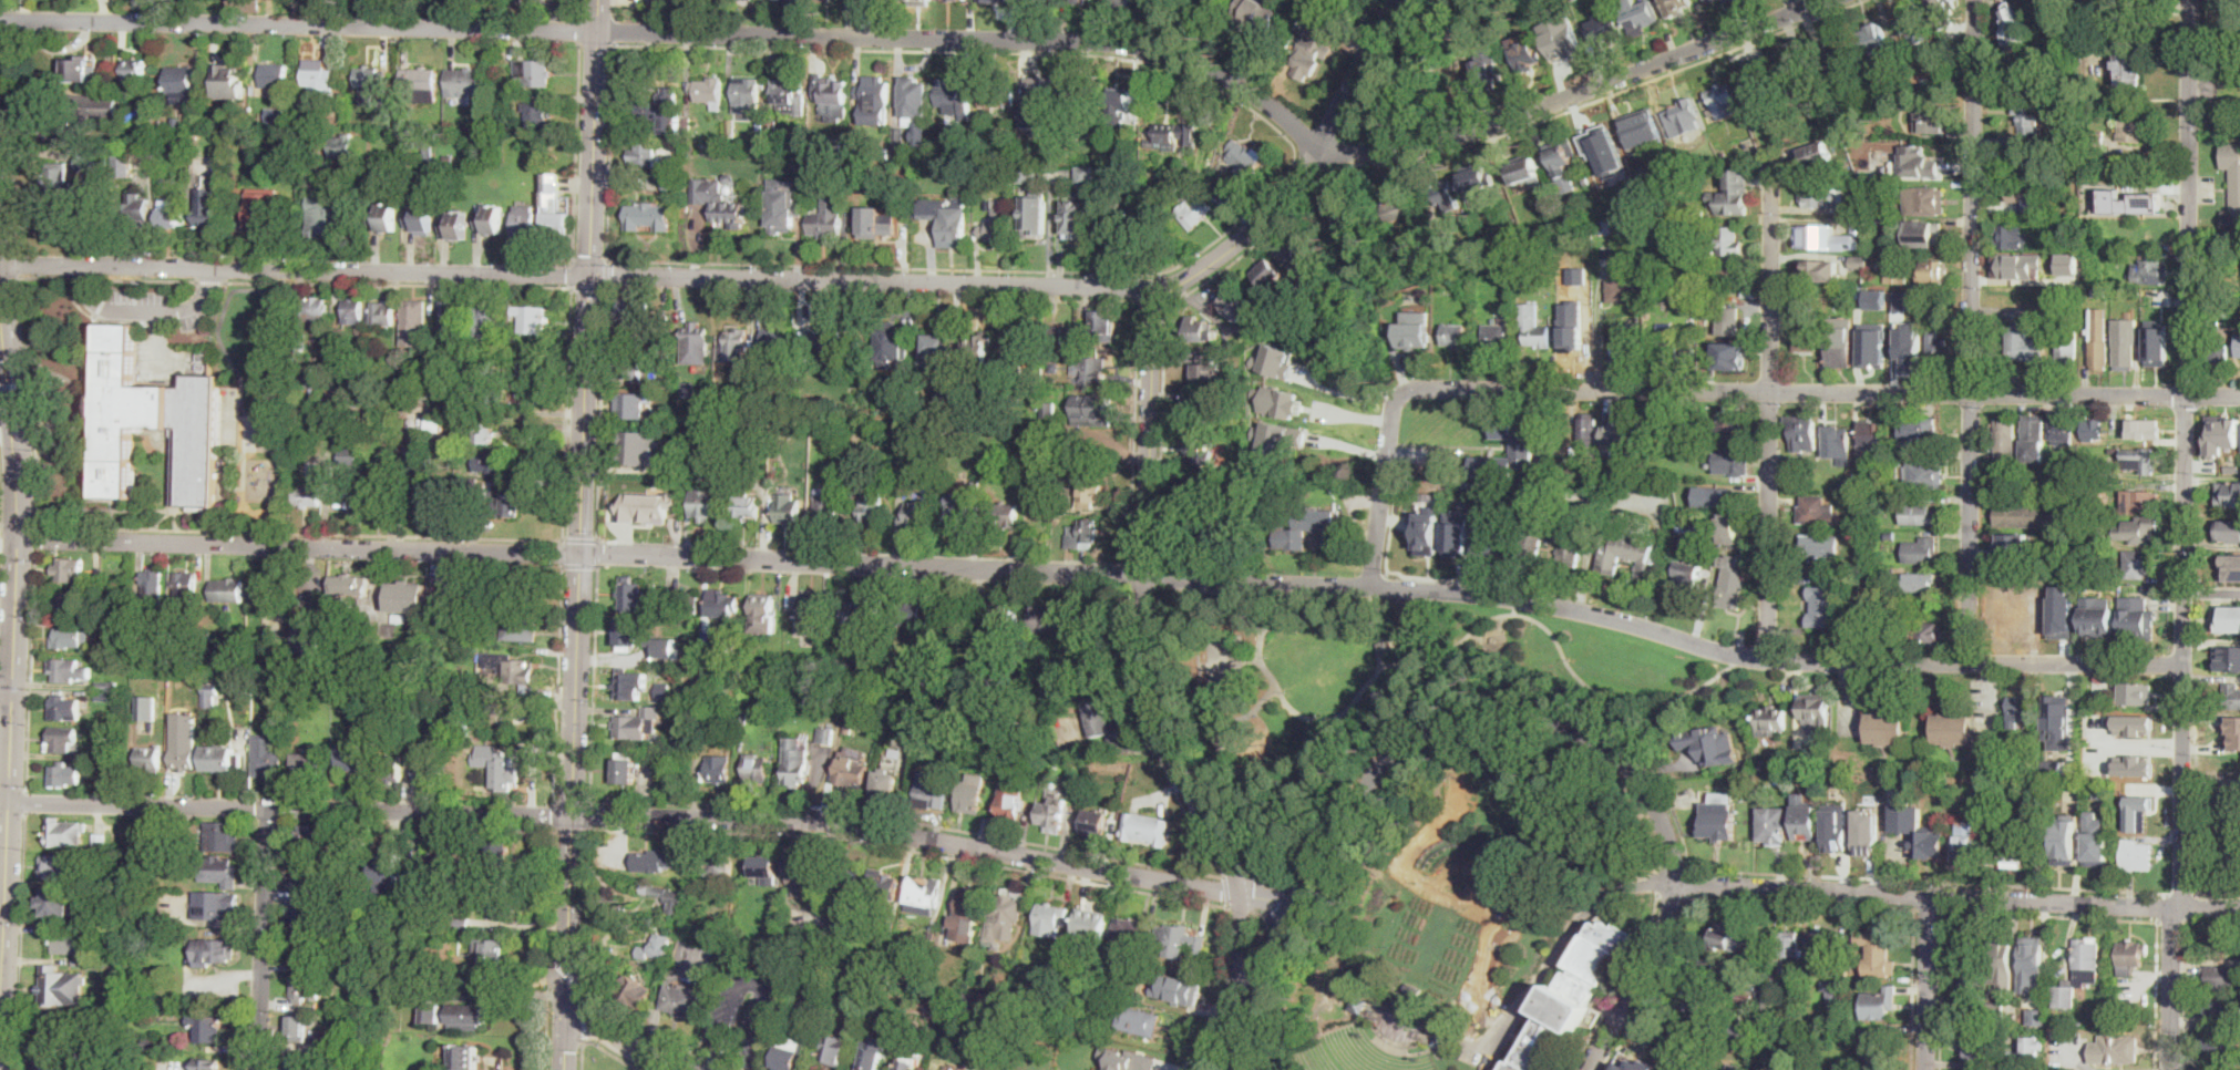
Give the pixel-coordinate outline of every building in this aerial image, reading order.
[(232,12),(232,0),(262,0),(263,12),(232,12)] [(1107,7),(1108,0),(1134,0),(1132,11),(1122,10),(1121,14),(1112,13),(1112,8),(1107,7)] [(1232,18),(1241,0),(1270,0),(1268,3),(1281,10),(1271,31),(1263,28),(1258,37),(1241,28),(1243,23),(1232,18)] [(1636,6),(1651,0),(1658,21),(1644,27),(1646,31),(1634,37),(1620,1),(1623,0),(1634,0),(1636,6)] [(1671,20),(1663,0),(1691,0),(1693,4),(1684,8),(1686,13),(1671,20)] [(1955,24),(1941,30),(1933,8),(1954,0),(1956,8),(1953,9),(1954,13),(1951,14),(1955,24)] [(2013,1),(2016,10),(2016,9),(2028,42),(2012,49),(2012,48),(2006,49),(2002,37),(2006,35),(2004,28),(2004,8),(2006,6),(2010,2),(2013,1)] [(1928,31),(1930,39),(1912,45),(1908,33),(1902,35),(1897,21),(1911,17),(1910,11),(1922,7),(1930,31),(1928,31)] [(1605,11),(1607,16),(1615,13),(1623,34),(1595,44),(1587,23),(1596,20),(1594,14),(1605,11)] [(1326,45),(1333,49),(1326,60),(1319,55),(1317,60),(1322,62),(1312,78),(1308,75),(1305,82),(1291,74),(1295,66),(1291,64),(1295,55),(1294,53),(1299,43),(1295,40),(1299,32),(1304,34),(1308,27),(1314,30),(1324,12),(1340,22),(1326,45)] [(1489,32),(1482,33),(1480,24),(1486,23),(1489,32)] [(1586,55),(1573,60),(1571,54),(1556,60),(1548,37),(1575,25),(1586,55)] [(1882,25),(1891,51),(1885,53),(1894,78),(1877,84),(1858,34),(1870,30),(1869,28),(1874,25),(1876,28),(1882,25)] [(1840,63),(1842,69),(1835,72),(1830,60),(1826,62),(1820,50),(1833,45),(1832,42),(1846,38),(1853,58),(1840,63)] [(1525,42),(1527,45),(1532,43),(1537,53),(1541,52),(1543,61),(1534,64),(1535,70),(1521,74),(1512,50),(1520,47),(1519,45),(1525,42)] [(2139,44),(2139,51),(2140,51),(2141,78),(2139,78),(2139,85),(2119,86),(2119,69),(2116,69),(2116,61),(2119,61),(2119,44),(2139,44)] [(1808,53),(1811,63),(1807,64),(1815,84),(1794,93),(1780,62),(1797,55),(1798,58),(1808,53)] [(66,82),(66,73),(71,73),(71,60),(75,60),(75,55),(91,55),(91,82),(66,82)] [(134,89),(126,89),(125,59),(145,59),(145,80),(133,80),(134,89)] [(1920,78),(1934,77),(1933,59),(1919,59),(1920,78)] [(1498,60),(1503,81),(1497,83),(1498,86),(1490,89),(1489,85),(1475,90),(1472,82),(1477,81),(1472,63),(1482,60),(1483,64),(1498,60)] [(549,86),(527,86),(527,90),(516,90),(516,61),(549,61),(549,86)] [(246,85),(246,96),(217,96),(218,63),(229,63),(228,66),(242,68),(240,85),(246,85)] [(288,88),(263,88),(263,84),(254,84),(254,66),(261,66),(261,64),(288,64),(288,88)] [(328,66),(328,71),(337,71),(337,86),(333,86),(333,91),(319,91),(319,103),(310,103),(310,86),(305,86),(305,66),(328,66)] [(194,68),(193,94),(193,97),(183,99),(183,104),(172,105),(172,94),(167,94),(167,68),(194,68)] [(389,72),(388,93),(374,93),(373,105),(362,105),(362,88),(357,88),(357,68),(380,69),(380,71),(389,72)] [(436,70),(435,103),(410,102),(411,90),(401,89),(402,70),(422,70),(422,68),(429,68),(429,70),(436,70)] [(483,70),(483,94),(466,94),(466,97),(446,97),(446,70),(483,70)] [(1760,106),(1749,111),(1747,103),(1750,102),(1743,82),(1765,73),(1773,93),(1758,99),(1760,106)] [(865,76),(884,78),(883,82),(891,83),(890,104),(888,104),(888,112),(884,112),(883,114),(880,114),(880,117),(874,116),(874,115),(863,114),(864,100),(856,100),(857,85),(865,85),(865,76)] [(722,78),(721,111),(712,110),(712,102),(697,102),(697,94),(691,94),(691,81),(710,82),(710,78),(722,78)] [(761,79),(760,114),(734,113),(736,78),(761,79)] [(847,105),(842,105),(842,115),(829,115),(829,104),(822,104),(822,100),(814,100),(815,86),(823,86),(823,78),(839,78),(838,81),(849,82),(847,105)] [(927,84),(926,127),(914,126),(915,117),(903,117),(904,86),(905,86),(905,79),(919,80),(919,83),(927,84)] [(970,90),(970,107),(962,106),(962,114),(945,114),(945,106),(939,106),(938,79),(964,80),(964,89),(970,90)] [(1045,79),(1045,86),(1054,85),(1055,109),(1041,110),(1041,115),(1028,115),(1027,101),(1021,101),(1020,85),(1038,85),(1037,79),(1045,79)] [(805,115),(795,115),(795,113),(780,113),(780,104),(773,104),(773,80),(799,80),(799,83),(804,83),(804,93),(805,93),(805,115)] [(1730,83),(1737,101),(1730,103),(1734,114),(1718,120),(1717,115),(1709,117),(1700,95),(1718,89),(1717,85),(1724,83),(1724,85),(1730,83)] [(1015,92),(1015,104),(1007,104),(1007,107),(996,107),(995,113),(987,112),(987,107),(982,107),(983,85),(1008,86),(1008,91),(1015,92)] [(1089,122),(1066,122),(1067,93),(1061,93),(1061,85),(1090,85),(1089,122)] [(678,89),(678,99),(679,99),(678,135),(654,134),(655,120),(638,119),(639,109),(636,109),(636,102),(639,102),(639,101),(659,102),(659,95),(661,95),(661,93),(664,93),(665,88),(678,89)] [(1139,91),(1138,104),(1131,103),(1131,111),(1129,111),(1128,119),(1124,117),(1123,132),(1108,131),(1112,89),(1139,91)] [(1892,99),(1883,103),(1880,94),(1889,91),(1892,99)] [(2042,93),(2041,111),(2044,111),(2044,114),(2041,114),(2041,134),(2021,134),(2021,126),(2018,126),(2018,115),(2014,115),(2014,111),(2015,111),(2018,111),(2018,100),(2021,100),(2022,92),(2042,93)] [(120,120),(115,120),(115,128),(100,127),(100,121),(94,120),(93,127),(78,127),(79,107),(72,107),(73,93),(120,95),(120,120)] [(1688,102),(1691,107),(1695,106),(1698,116),(1696,116),(1700,127),(1683,134),(1682,131),(1674,134),(1665,110),(1688,102)] [(549,103),(549,127),(525,127),(525,113),(523,113),(523,104),(549,103)] [(1943,122),(1945,122),(1945,133),(1918,133),(1918,105),(1943,105),(1943,122)] [(1653,114),(1658,131),(1657,132),(1662,145),(1651,148),(1650,144),(1633,150),(1631,143),(1628,143),(1623,127),(1632,124),(1631,122),(1638,119),(1637,117),(1643,115),(1643,117),(1653,114)] [(181,125),(172,124),(172,116),(181,116),(181,125)] [(2143,120),(2141,142),(2118,141),(2119,130),(2120,130),(2121,119),(2143,120)] [(777,121),(777,134),(767,134),(767,121),(777,121)] [(1198,124),(1198,147),(1184,146),(1185,140),(1179,140),(1179,152),(1164,151),(1164,148),(1159,148),(1160,124),(1185,125),(1185,123),(1198,124)] [(908,141),(907,156),(893,156),(894,126),(904,127),(904,141),(908,141)] [(1840,138),(1832,142),(1828,133),(1837,130),(1840,138)] [(2105,132),(2104,147),(2089,146),(2089,131),(2105,132)] [(1824,139),(1821,133),(1796,143),(1798,149),(1824,139)] [(355,135),(355,162),(345,162),(345,157),(333,157),(333,138),(347,138),(347,135),(355,135)] [(1571,176),(1558,181),(1545,146),(1570,136),(1574,147),(1569,150),(1574,164),(1568,166),(1571,176)] [(1265,156),(1251,177),(1247,175),(1242,183),(1235,178),(1239,172),(1234,169),(1236,166),(1226,160),(1230,153),(1227,151),(1233,143),(1237,146),(1242,140),(1265,156)] [(656,141),(656,167),(647,167),(647,165),(639,165),(639,163),(630,163),(631,150),(638,150),(638,143),(647,143),(647,141),(656,141)] [(1832,161),(1807,168),(1801,150),(1826,142),(1832,161)] [(843,151),(829,152),(828,144),(842,143),(843,151)] [(1715,157),(1706,161),(1699,146),(1709,143),(1715,157)] [(2223,143),(2239,143),(2239,236),(2222,236),(2222,209),(2230,209),(2231,169),(2223,169),(2223,143)] [(433,146),(433,162),(423,162),(424,146),(433,146)] [(1940,177),(1902,176),(1902,146),(1924,146),(1924,156),(1929,156),(1929,161),(1940,161),(1940,177)] [(1035,147),(1035,156),(1020,155),(1020,147),(1035,147)] [(888,148),(888,153),(890,153),(891,158),(881,158),(881,153),(883,153),(883,148),(888,148)] [(925,150),(924,158),(913,158),(913,150),(925,150)] [(100,154),(99,168),(79,168),(79,154),(100,154)] [(133,176),(115,176),(115,154),(133,154),(133,176)] [(2048,155),(2048,168),(2020,168),(2020,154),(2048,155)] [(1528,155),(1530,158),(1534,157),(1543,185),(1533,188),(1532,183),(1520,186),(1519,185),(1513,186),(1509,174),(1513,173),(1511,166),(1517,164),(1515,160),(1528,155)] [(804,168),(794,168),(794,160),(804,160),(804,168)] [(1221,161),(1229,167),(1222,175),(1214,168),(1221,161)] [(66,195),(48,195),(48,163),(66,163),(66,195)] [(1481,163),(1483,168),(1487,167),(1489,175),(1493,173),(1497,185),(1484,189),(1484,191),(1475,194),(1473,191),(1467,193),(1461,175),(1465,174),(1462,168),(1481,163)] [(846,179),(838,179),(836,166),(845,165),(846,179)] [(1097,167),(1097,185),(1078,185),(1078,167),(1097,167)] [(1748,194),(1746,194),(1746,204),(1748,204),(1748,215),(1718,214),(1718,207),(1709,207),(1709,195),(1719,195),(1719,192),(1726,192),(1727,168),(1748,168),(1748,194)] [(545,171),(544,225),(569,226),(569,195),(561,195),(561,172),(545,171)] [(731,173),(734,176),(734,181),(731,183),(728,183),(725,181),(725,176),(728,173),(731,173)] [(679,177),(678,191),(665,191),(665,176),(679,177)] [(1461,208),(1449,213),(1447,204),(1436,208),(1428,186),(1450,178),(1461,208)] [(722,193),(725,193),(725,204),(744,204),(746,229),(732,229),(732,223),(712,223),(712,204),(692,204),(692,179),(722,179),(722,193)] [(1662,185),(1656,189),(1653,184),(1658,179),(1662,185)] [(71,194),(96,195),(96,181),(71,180),(71,194)] [(1845,188),(1845,202),(1829,202),(1829,207),(1805,207),(1805,200),(1800,200),(1801,183),(1839,184),(1838,188),(1845,188)] [(2084,184),(2084,213),(2168,214),(2168,195),(2133,183),(2084,184)] [(1944,219),(1931,219),(1931,215),(1905,214),(1905,187),(1939,187),(1939,189),(1944,189),(1944,219)] [(2007,202),(2006,187),(2035,187),(2035,202),(2007,202)] [(1048,188),(1047,238),(1024,237),(1025,196),(1032,197),(1034,188),(1048,188)] [(217,189),(218,189),(218,191),(224,191),(224,199),(219,199),(218,226),(209,226),(209,228),(202,228),(202,226),(196,226),(197,189),(217,189)] [(309,241),(309,197),(323,197),(323,193),(350,192),(350,222),(343,222),(343,238),(323,238),(323,241),(309,241)] [(367,196),(362,202),(358,198),(362,193),(367,196)] [(787,209),(794,209),(793,233),(780,232),(780,235),(770,235),(770,226),(768,226),(769,207),(774,207),(774,199),(770,199),(770,193),(787,193),(787,209)] [(1089,193),(1089,239),(1066,238),(1066,200),(1075,200),(1075,193),(1089,193)] [(280,194),(280,210),(285,210),(285,229),(278,229),(278,236),(260,236),(260,229),(247,229),(247,194),(280,194)] [(1342,232),(1332,207),(1366,194),(1375,219),(1342,232)] [(432,196),(431,235),(417,235),(417,228),(407,228),(407,210),(417,212),(418,196),(432,196)] [(1408,196),(1415,214),(1389,223),(1384,206),(1389,204),(1389,202),(1399,197),(1400,199),(1408,196)] [(151,197),(151,228),(142,228),(142,225),(117,225),(117,205),(134,204),(134,197),(151,197)] [(966,207),(967,207),(966,247),(939,248),(939,219),(919,219),(921,199),(947,200),(947,206),(956,206),(956,197),(966,198),(966,207)] [(1213,209),(1202,219),(1204,220),(1192,232),(1174,213),(1188,200),(1192,206),(1202,197),(1213,209)] [(841,235),(830,235),(830,238),(820,238),(820,235),(808,235),(808,213),(822,214),(823,198),(842,199),(841,235)] [(179,202),(179,214),(186,213),(186,225),(178,225),(178,227),(160,227),(161,200),(179,202)] [(660,203),(660,206),(671,207),(671,232),(657,230),(657,225),(641,225),(641,232),(626,232),(627,206),(638,206),(638,203),(660,203)] [(397,204),(395,232),(379,232),(379,227),(370,227),(370,210),(380,210),(380,204),(397,204)] [(502,207),(502,234),(485,234),(485,230),(476,230),(476,213),(486,213),(486,206),(502,207)] [(540,228),(540,245),(515,245),(515,240),(514,239),(514,207),(534,207),(534,212),(536,214),(536,228),(540,228)] [(896,225),(896,235),(881,235),(881,239),(861,238),(862,207),(881,208),(881,224),(896,225)] [(1006,208),(1006,216),(1013,215),(1013,238),(1005,238),(1005,241),(988,241),(988,237),(979,237),(979,227),(988,227),(988,220),(994,220),(994,208),(1006,208)] [(1704,219),(1687,219),(1687,210),(1703,209),(1704,219)] [(91,232),(91,241),(69,241),(69,236),(60,236),(60,241),(47,241),(47,210),(72,210),(72,222),(78,222),(78,232),(91,232)] [(467,213),(466,240),(459,240),(459,244),(452,243),(452,240),(451,239),(451,236),(442,235),(442,217),(451,218),(451,212),(467,213)] [(1869,216),(1869,236),(1857,236),(1857,233),(1853,233),(1853,216),(1869,216)] [(1610,220),(1610,222),(1617,222),(1619,233),(1591,235),(1591,222),(1610,220)] [(1942,248),(1909,247),(1909,222),(1943,223),(1942,248)] [(1797,224),(1797,247),(1847,249),(1847,248),(1858,248),(1859,237),(1853,237),(1853,234),(1835,234),(1835,225),(1797,224)] [(1139,225),(1139,239),(1140,239),(1140,250),(1136,250),(1136,253),(1121,253),(1121,245),(1103,246),(1103,234),(1109,234),(1109,226),(1139,225)] [(2024,227),(2023,248),(2014,248),(2014,249),(1996,249),(1997,225),(2014,225),(2014,227),(2024,227)] [(1737,227),(1737,240),(1743,240),(1743,256),(1719,256),(1718,227),(1737,227)] [(1534,238),(1528,240),(1524,232),(1532,229),(1534,238)] [(1521,240),(1512,244),(1509,236),(1518,233),(1521,240)] [(1463,264),(1450,268),(1446,255),(1458,250),(1463,264)] [(2058,251),(2058,275),(2078,275),(2078,253),(2058,251)] [(2001,253),(2000,278),(2039,278),(2039,268),(2043,268),(2043,254),(2001,253)] [(1869,255),(1868,268),(1851,267),(1851,255),(1869,255)] [(1819,260),(1840,260),(1840,279),(1813,279),(1813,272),(1807,272),(1807,260),(1813,259),(1813,257),(1819,257),(1819,260)] [(1268,290),(1254,274),(1271,259),(1285,275),(1268,290)] [(1948,284),(1920,284),(1920,274),(1923,274),(1923,260),(1943,261),(1943,264),(1948,264),(1948,284)] [(2169,261),(2168,285),(2141,284),(2143,281),(2134,281),(2135,264),(2143,264),(2144,260),(2169,261)] [(1750,265),(1749,287),(1716,286),(1716,265),(1750,265)] [(1644,302),(1609,302),(1609,280),(1632,280),(1632,268),(1644,268),(1644,302)] [(2106,288),(2106,298),(2094,297),(2094,288),(2106,288)] [(1254,310),(1242,323),(1239,320),(1237,322),(1233,319),(1235,317),(1233,316),(1231,318),(1224,310),(1225,309),(1220,303),(1234,289),(1254,310)] [(1887,289),(1887,308),(1867,308),(1867,289),(1887,289)] [(364,300),(363,325),(345,325),(345,300),(351,300),(351,298),(358,298),(358,300),(364,300)] [(649,300),(649,332),(631,331),(631,326),(612,326),(613,298),(637,298),(637,300),(649,300)] [(329,300),(329,329),(304,329),(304,307),(307,307),(307,300),(329,300)] [(424,346),(407,346),(407,340),(403,340),(403,301),(427,301),(427,336),(424,336),(424,346)] [(464,306),(464,333),(461,333),(461,340),(442,339),(443,333),(441,333),(442,302),(455,302),(455,306),(464,306)] [(501,303),(501,339),(499,339),(497,343),(476,343),(476,317),(470,317),(471,302),(501,303)] [(1684,316),(1684,302),(1697,302),(1698,316),(1684,316)] [(394,326),(373,326),(373,323),(370,323),(370,313),(373,313),(373,303),(387,303),(387,305),(394,305),(394,326)] [(2232,303),(2231,318),(2219,317),(2219,303),(2232,303)] [(1539,327),(1551,327),(1551,348),(1540,348),(1540,344),(1525,344),(1525,328),(1521,328),(1521,305),(1539,305),(1539,327)] [(552,308),(552,322),(545,322),(545,333),(518,332),(520,317),(512,316),(512,320),(506,320),(507,307),(552,308)] [(1739,335),(1718,335),(1718,308),(1739,308),(1739,335)] [(2059,319),(2051,319),(2051,309),(2058,309),(2059,319)] [(1114,341),(1102,341),(1102,335),(1093,333),(1093,312),(1114,312),(1114,341)] [(1817,325),(1817,352),(1813,352),(1813,354),(1802,354),(1802,351),(1795,351),(1795,323),(1797,323),(1797,316),(1810,316),(1810,325),(1817,325)] [(1425,326),(1424,346),(1404,344),(1406,317),(1420,317),(1419,326),(1425,326)] [(1852,318),(1851,367),(1828,367),(1829,318),(1852,318)] [(2106,318),(2106,341),(2108,341),(2108,366),(2106,366),(2106,371),(2089,371),(2089,341),(2094,341),(2094,318),(2106,318)] [(2115,318),(2114,364),(2116,364),(2116,369),(2134,369),(2133,364),(2135,364),(2134,344),(2137,342),(2137,318),(2115,318)] [(1497,326),(1507,326),(1506,351),(1493,350),(1493,348),(1484,348),(1484,326),(1490,326),(1491,319),(1498,319),(1497,326)] [(2146,319),(2146,366),(2168,366),(2168,322),(2159,322),(2159,319),(2146,319)] [(701,322),(701,329),(709,329),(709,364),(682,364),(684,328),(691,328),(691,322),(701,322)] [(908,359),(894,358),(893,371),(877,370),(881,322),(897,323),(896,332),(906,332),(906,338),(910,338),(908,359)] [(1211,322),(1211,331),(1217,331),(1217,340),(1189,341),(1189,322),(1211,322)] [(1885,323),(1885,328),(1888,328),(1888,338),(1885,338),(1885,367),(1862,367),(1862,322),(1885,323)] [(1466,325),(1465,348),(1451,347),(1451,346),(1443,346),(1445,323),(1466,325)] [(101,325),(135,326),(134,388),(186,388),(186,375),(219,375),(219,389),(223,389),(222,459),(216,459),(216,507),(208,507),(208,512),(189,512),(189,507),(176,507),(177,429),(133,428),(133,500),(97,498),(99,418),(95,418),(95,395),(100,395),(101,325)] [(2045,360),(2042,360),(2042,364),(2033,363),(2033,360),(2010,360),(2011,325),(2030,326),(2030,338),(2045,338),(2045,360)] [(1072,340),(1065,340),(1065,344),(1046,344),(1047,326),(1066,327),(1066,328),(1073,328),(1072,340)] [(1393,343),(1389,330),(1396,328),(1399,342),(1393,343)] [(720,362),(720,337),(727,336),(727,332),(738,332),(738,329),(749,329),(749,350),(744,350),(744,361),(720,362)] [(789,330),(788,352),(773,352),(773,361),(765,360),(767,352),(762,352),(763,329),(789,330)] [(1565,348),(1565,332),(1576,332),(1575,329),(1583,329),(1583,348),(1565,348)] [(1939,339),(1948,339),(1948,346),(1951,346),(1951,354),(1948,354),(1948,361),(1940,361),(1940,363),(1934,363),(1934,361),(1929,361),(1929,330),(1939,330),(1939,339)] [(995,331),(995,344),(989,344),(988,366),(965,366),(966,335),(983,335),(983,331),(995,331)] [(842,332),(842,337),(852,338),(853,340),(861,340),(860,353),(852,353),(852,363),(840,363),(840,359),(824,360),(824,358),(808,358),(808,360),(801,360),(801,343),(811,344),(811,337),(815,337),(815,332),(842,332)] [(1039,333),(1038,361),(1025,361),(1024,374),(1015,374),(1015,370),(1011,370),(1011,347),(1008,347),(1009,335),(1025,336),(1025,333),(1039,333)] [(1897,367),(1895,338),(1901,338),(1901,336),(1919,335),(1920,367),(1897,367)] [(306,349),(296,349),(296,336),(306,336),(306,349)] [(953,336),(953,368),(919,368),(919,343),(924,343),(924,336),(953,336)] [(2077,337),(2077,366),(2057,366),(2058,336),(2077,337)] [(2228,362),(2206,361),(2206,341),(2213,341),(2213,344),(2228,344),(2228,362)] [(1296,352),(1293,362),(1296,363),(1292,379),(1284,377),(1284,375),(1251,367),(1255,354),(1264,358),(1268,342),(1294,350),(1293,351),(1296,352)] [(644,360),(643,380),(619,379),(620,347),(634,348),(634,352),(640,353),(640,360),(644,360)] [(1748,373),(1732,373),(1732,363),(1722,363),(1722,350),(1747,350),(1748,373)] [(209,352),(209,361),(197,360),(198,351),(209,352)] [(1216,364),(1223,364),(1223,381),(1212,381),(1212,384),(1205,384),(1205,381),(1193,380),(1194,364),(1199,364),(1199,354),(1216,356),(1216,364)] [(1107,359),(1107,371),(1104,371),(1104,382),(1082,382),(1082,375),(1072,374),(1072,363),(1082,364),(1083,358),(1107,359)] [(1058,372),(1049,372),(1049,361),(1058,361),(1058,372)] [(381,379),(371,379),(371,368),(381,368),(381,379)] [(418,398),(418,381),(430,380),(430,397),(418,398)] [(696,398),(682,399),(681,383),(695,382),(696,398)] [(1303,399),(1301,414),(1295,413),(1294,419),(1258,411),(1260,400),(1251,398),(1254,387),(1263,389),(1263,384),(1301,393),(1299,399),(1303,399)] [(1036,391),(1036,399),(1023,399),(1023,390),(1036,391)] [(616,419),(616,394),(654,394),(654,403),(644,403),(644,419),(616,419)] [(1112,426),(1073,425),(1075,395),(1112,397),(1112,426)] [(1206,430),(1188,430),(1188,400),(1210,400),(1210,416),(1206,416),(1206,430)] [(1056,403),(1056,418),(1042,418),(1042,403),(1056,403)] [(997,408),(997,422),(983,421),(984,407),(997,408)] [(1596,445),(1581,445),(1581,414),(1596,414),(1596,445)] [(678,425),(662,425),(661,416),(678,415),(678,425)] [(2014,415),(2014,420),(2015,420),(2015,460),(1996,460),(1996,420),(1998,420),(1998,415),(2014,415)] [(2042,421),(2044,421),(2044,442),(2037,442),(2036,446),(2026,445),(2026,442),(2023,442),(2024,420),(2027,420),(2027,415),(2042,415),(2042,421)] [(2074,415),(2072,444),(2054,444),(2054,440),(2051,440),(2052,419),(2054,419),(2054,415),(2074,415)] [(2100,415),(2100,419),(2102,419),(2102,439),(2084,439),(2084,419),(2086,419),(2086,415),(2100,415)] [(2208,415),(2207,455),(2226,456),(2224,446),(2239,446),(2239,418),(2230,418),(2230,415),(2208,415)] [(428,433),(428,418),(444,416),(444,433),(428,433)] [(1813,416),(1813,421),(1816,421),(1816,450),(1805,450),(1805,451),(1794,452),(1792,431),(1787,431),(1787,418),(1813,416)] [(1632,418),(1631,441),(1630,441),(1630,452),(1623,452),(1623,450),(1621,450),(1621,445),(1613,445),(1613,418),(1632,418)] [(1265,419),(1308,429),(1305,445),(1297,444),(1295,455),(1289,454),(1289,455),(1260,449),(1262,440),(1252,438),(1255,425),(1264,428),(1265,419)] [(1532,429),(1532,469),(1513,469),(1513,477),(1472,477),(1472,457),(1512,457),(1512,439),(1492,439),(1493,419),(1513,419),(1513,429),(1532,429)] [(1938,419),(1938,431),(1940,431),(1940,439),(1938,439),(1938,445),(1917,445),(1918,419),(1938,419)] [(1741,420),(1741,426),(1744,426),(1745,442),(1716,443),(1716,422),(1734,421),(1734,420),(1741,420)] [(2155,440),(2130,439),(2130,420),(2155,421),(2155,440)] [(1884,423),(1883,446),(1877,446),(1877,455),(1859,454),(1860,421),(1873,421),(1873,423),(1884,423)] [(744,425),(744,435),(733,435),(733,422),(744,422),(744,425)] [(494,423),(494,432),(496,432),(496,436),(494,438),(494,444),(472,444),(472,433),(474,433),(474,423),(494,423)] [(1849,429),(1849,463),(1839,463),(1839,457),(1826,457),(1826,426),(1841,426),(1841,429),(1849,429)] [(345,432),(345,444),(336,444),(336,432),(345,432)] [(661,432),(661,449),(655,447),(655,465),(630,466),(630,464),(617,464),(617,432),(661,432)] [(1214,465),(1191,464),(1192,453),(1190,453),(1190,445),(1215,446),(1214,465)] [(359,446),(359,463),(341,463),(341,446),(359,446)] [(423,447),(423,451),(429,451),(429,504),(422,504),(422,510),(417,510),(417,504),(401,504),(401,481),(407,481),(407,450),(415,450),(415,447),(423,447)] [(1743,449),(1743,453),(1745,453),(1745,454),(1749,454),(1749,475),(1744,476),(1744,477),(1733,479),(1733,474),(1716,474),(1715,453),(1723,453),(1723,450),(1743,449)] [(2158,472),(2154,472),(2154,474),(2143,474),(2143,470),(2123,469),(2124,450),(2155,450),(2155,452),(2158,452),(2158,472)] [(505,454),(505,460),(507,460),(507,471),(476,472),(475,454),(505,454)] [(2238,464),(2239,465),(2239,472),(2226,472),(2227,464),(2230,464),(2230,456),(2238,456),(2238,464)] [(682,460),(681,474),(666,474),(666,460),(682,460)] [(1938,463),(1938,464),(1943,464),(1943,488),(1938,488),(1938,490),(1907,490),(1907,466),(1911,466),(1911,463),(1938,463)] [(864,465),(864,480),(854,480),(855,465),(864,465)] [(479,479),(477,493),(469,493),(469,479),(479,479)] [(1103,495),(1101,495),(1100,503),(1095,503),(1095,508),(1079,507),(1080,479),(1101,480),(1101,486),(1103,486),(1103,495)] [(749,496),(758,496),(758,506),(759,506),(759,517),(747,517),(747,518),(734,518),(734,497),(732,497),(732,480),(749,480),(749,496)] [(980,481),(980,496),(972,496),(972,481),(980,481)] [(372,507),(372,482),(391,482),(391,507),(372,507)] [(360,485),(359,505),(338,505),(338,483),(360,485)] [(523,508),(520,508),(520,516),(494,516),(495,483),(514,484),(514,493),(521,493),(520,502),(523,502),(523,508)] [(2237,487),(2239,488),(2239,511),(2210,511),(2210,485),(2237,485),(2237,487)] [(709,491),(718,491),(718,501),(723,501),(722,517),(709,516),(708,523),(700,523),(700,517),(691,516),(691,491),(695,491),(695,486),(709,486),(709,491)] [(321,487),(321,506),(295,505),(296,487),(321,487)] [(1736,498),(1732,498),(1732,507),(1707,507),(1707,488),(1736,488),(1736,498)] [(824,490),(823,494),(839,495),(838,534),(815,533),(816,521),(814,521),(814,506),(816,506),(818,501),(815,501),(816,493),(819,493),(819,490),(824,490)] [(2155,492),(2155,493),(2159,493),(2159,511),(2154,511),(2154,513),(2123,513),(2124,491),(2155,492)] [(677,508),(668,508),(667,523),(617,521),(618,502),(623,502),(624,493),(666,494),(666,492),(678,492),(677,508)] [(883,493),(883,505),(890,505),(890,515),(883,515),(883,519),(873,519),(873,522),(861,522),(861,505),(859,505),(859,500),(864,500),(864,493),(883,493)] [(795,494),(795,500),(801,500),(801,524),(777,524),(777,494),(795,494)] [(970,496),(969,526),(948,526),(949,495),(970,496)] [(1833,505),(1833,513),(1839,513),(1839,523),(1799,523),(1799,507),(1804,507),(1804,496),(1825,496),(1825,505),(1833,505)] [(1019,505),(1017,528),(1010,527),(1010,531),(993,529),(995,505),(1001,505),(1001,502),(1006,502),(1006,504),(1019,505)] [(929,503),(929,527),(902,526),(902,516),(906,517),(906,503),(929,503)] [(2055,505),(2054,518),(2048,518),(2048,527),(2022,526),(2022,527),(1996,527),(1996,505),(2030,505),(2030,503),(2038,504),(2038,505),(2055,505)] [(1437,554),(1418,552),(1421,505),(1440,506),(1437,554)] [(1938,511),(1938,525),(1903,524),(1903,505),(1931,505),(1931,511),(1938,511)] [(1336,512),(1336,531),(1346,531),(1345,551),(1326,549),(1326,531),(1307,531),(1307,549),(1289,549),(1289,545),(1276,545),(1277,528),(1297,528),(1297,512),(1336,512)] [(1566,517),(1564,525),(1575,527),(1573,539),(1583,542),(1578,567),(1558,563),(1562,544),(1543,539),(1539,558),(1521,555),(1527,528),(1534,531),(1537,518),(1549,521),(1551,514),(1566,517)] [(1490,518),(1489,537),(1499,538),(1497,558),(1477,556),(1478,537),(1460,536),(1459,556),(1438,554),(1440,534),(1449,535),(1450,515),(1490,518)] [(1728,518),(1737,518),(1737,544),(1719,544),(1719,518),(1722,518),(1722,515),(1728,515),(1728,518)] [(1222,516),(1221,523),(1233,523),(1233,539),(1206,539),(1206,522),(1214,522),(1214,516),(1222,516)] [(2209,516),(2239,517),(2239,533),(2237,533),(2237,542),(2208,539),(2209,516)] [(1706,517),(1706,533),(1684,533),(1684,517),(1706,517)] [(2159,517),(2159,543),(2152,543),(2152,545),(2131,544),(2131,537),(2126,537),(2126,535),(2117,535),(2117,526),(2124,526),(2124,521),(2138,521),(2138,517),(2159,517)] [(1098,519),(1098,543),(1093,543),(1093,549),(1065,548),(1066,534),(1069,534),(1068,526),(1080,526),(1080,519),(1098,519)] [(1644,534),(1643,541),(1654,544),(1652,556),(1661,558),(1655,584),(1636,579),(1640,562),(1621,557),(1616,576),(1599,572),(1604,546),(1613,547),(1616,535),(1626,537),(1628,531),(1644,534)] [(1838,537),(1838,557),(1811,556),(1811,553),(1802,553),(1802,535),(1811,535),(1811,536),(1838,537)] [(2027,560),(1996,560),(1996,535),(2027,535),(2027,560)] [(1938,537),(1936,554),(1934,554),(1934,555),(1934,563),(1905,563),(1905,542),(1922,543),(1922,537),(1938,537)] [(2150,573),(2147,573),(2147,579),(2126,578),(2126,552),(2151,552),(2150,573)] [(2223,554),(2239,554),(2239,580),(2227,580),(2227,579),(2221,579),(2221,563),(2223,563),(2223,554)] [(1738,556),(1736,567),(1740,568),(1740,572),(1747,573),(1744,595),(1745,595),(1744,603),(1740,601),(1739,609),(1717,605),(1726,567),(1718,566),(1720,555),(1727,557),(1727,555),(1738,556)] [(81,583),(59,582),(59,575),(53,575),(54,564),(60,565),(60,558),(82,559),(81,583)] [(1702,566),(1694,598),(1673,594),(1679,562),(1702,566)] [(2034,578),(2034,570),(2043,569),(2043,578),(2034,578)] [(164,573),(163,609),(145,608),(145,597),(141,597),(142,572),(164,573)] [(194,603),(176,603),(176,573),(197,573),(197,591),(194,591),(194,603)] [(353,574),(353,577),(370,577),(369,596),(331,594),(331,576),(346,577),(346,574),(353,574)] [(1905,593),(1905,574),(1935,574),(1935,583),(1932,583),(1932,593),(1905,593)] [(634,583),(641,583),(641,610),(620,610),(620,575),(634,575),(634,583)] [(235,578),(235,580),(244,580),(244,603),(213,603),(213,579),(229,580),(229,578),(235,578)] [(524,579),(524,582),(532,582),(532,585),(545,586),(545,596),(530,595),(530,600),(505,599),(505,582),(515,582),(515,579),(524,579)] [(276,583),(276,605),(254,604),(254,583),(263,583),(263,580),(267,580),(267,582),(276,583)] [(412,580),(412,584),(427,585),(425,611),(389,610),(390,583),(403,583),(403,580),(412,580)] [(1837,587),(1836,627),(1809,627),(1809,614),(1813,614),(1813,600),(1809,600),(1810,587),(1837,587)] [(739,597),(739,611),(736,611),(736,618),(709,617),(710,590),(719,590),(719,594),(732,595),(731,597),(739,597)] [(82,593),(82,611),(76,611),(76,616),(56,616),(58,606),(54,606),(54,600),(59,600),(59,593),(82,593)] [(698,614),(684,614),(682,595),(698,595),(698,614)] [(774,634),(752,632),(753,595),(774,595),(774,634)] [(2023,638),(1998,637),(2000,595),(2024,596),(2023,638)] [(823,635),(801,634),(801,596),(824,596),(823,635)] [(2102,596),(2102,597),(2113,597),(2113,606),(2114,606),(2115,631),(2113,631),(2113,637),(2097,637),(2097,635),(2084,635),(2083,597),(2102,596)] [(2121,596),(2121,639),(2155,639),(2155,618),(2157,619),(2157,609),(2148,609),(2148,596),(2121,596)] [(863,599),(863,603),(876,603),(876,616),(870,616),(870,627),(847,626),(847,600),(857,601),(857,599),(863,599)] [(922,604),(923,623),(910,623),(910,625),(898,626),(898,621),(893,621),(893,604),(922,604)] [(1000,638),(991,639),(990,605),(1016,604),(1016,631),(999,632),(1000,638)] [(1035,632),(1030,608),(1064,604),(1067,627),(1035,632)] [(2227,606),(2239,606),(2239,629),(2227,629),(2227,619),(2219,619),(2220,606),(2227,606)] [(1877,634),(1856,632),(1857,607),(1877,607),(1877,634)] [(2071,637),(2058,637),(2059,630),(2052,630),(2053,608),(2072,608),(2071,637)] [(144,614),(144,626),(135,626),(135,613),(144,614)] [(408,615),(408,623),(393,620),(394,613),(408,615)] [(538,619),(537,642),(502,640),(503,625),(500,625),(500,619),(503,619),(503,617),(538,619)] [(640,635),(640,640),(676,640),(676,657),(656,657),(656,647),(635,647),(635,651),(619,651),(619,619),(649,619),(649,635),(640,635)] [(1395,649),(1383,654),(1373,627),(1386,623),(1395,649)] [(1943,645),(1918,645),(1918,639),(1911,639),(1911,624),(1943,624),(1943,645)] [(91,629),(90,646),(69,646),(69,648),(51,648),(52,636),(56,636),(56,628),(91,629)] [(166,638),(158,642),(154,631),(162,628),(166,638)] [(2217,645),(2239,645),(2239,671),(2236,671),(2236,669),(2219,669),(2219,661),(2216,661),(2217,645)] [(535,697),(521,697),(522,683),(506,682),(506,673),(501,673),(501,668),(485,668),(485,652),(514,654),(514,660),(536,660),(535,697)] [(89,677),(74,677),(74,682),(54,681),(54,671),(50,671),(50,658),(81,659),(80,666),(90,666),(89,677)] [(628,668),(628,673),(637,673),(637,700),(618,700),(618,689),(615,689),(615,683),(618,683),(618,668),(628,668)] [(117,690),(96,689),(96,681),(117,681),(117,690)] [(1109,723),(1129,720),(1131,740),(1111,743),(1110,733),(1091,737),(1086,698),(1103,696),(1102,686),(1121,682),(1124,701),(1106,704),(1109,723)] [(216,708),(203,708),(203,683),(218,683),(218,696),(216,696),(216,708)] [(658,683),(671,683),(671,702),(658,702),(658,683)] [(2151,706),(2119,704),(2120,683),(2152,685),(2151,706)] [(2239,689),(2239,709),(2224,709),(2224,683),(2239,683),(2239,689)] [(345,688),(345,697),(336,697),(337,687),(345,688)] [(111,693),(111,701),(96,701),(96,692),(111,693)] [(68,699),(81,700),(81,719),(51,718),(51,698),(54,698),(54,693),(68,695),(68,699)] [(2071,750),(2049,749),(2049,739),(2044,739),(2045,693),(2072,695),(2071,750)] [(157,695),(156,720),(137,719),(138,695),(157,695)] [(1829,728),(1819,728),(1819,720),(1810,720),(1810,724),(1805,724),(1805,719),(1801,719),(1801,699),(1802,699),(1802,695),(1827,695),(1827,699),(1829,699),(1829,728)] [(2034,720),(2018,720),(2018,729),(2008,729),(2008,721),(2007,721),(2007,697),(2032,697),(2032,711),(2034,711),(2034,720)] [(1787,730),(1778,730),(1778,738),(1758,738),(1758,713),(1761,713),(1763,711),(1768,711),(1768,706),(1776,707),(1776,709),(1787,709),(1787,730)] [(661,719),(657,719),(657,734),(647,734),(647,739),(616,739),(616,730),(615,730),(615,721),(617,721),(617,716),(620,716),(620,711),(635,710),(635,716),(645,716),(645,708),(661,708),(661,719)] [(1254,719),(1224,723),(1222,714),(1253,710),(1254,719)] [(1897,712),(1897,714),(1904,714),(1904,743),(1894,743),(1894,745),(1880,745),(1880,743),(1869,743),(1868,714),(1878,714),(1878,712),(1897,712)] [(1963,712),(1963,716),(1971,714),(1971,744),(1961,744),(1961,747),(1946,747),(1946,744),(1935,744),(1934,716),(1943,716),(1943,713),(1963,712)] [(2150,738),(2118,737),(2118,734),(2115,734),(2115,728),(2118,728),(2118,716),(2151,717),(2150,738)] [(2228,732),(2233,732),(2239,732),(2239,716),(2229,716),(2228,732)] [(852,734),(845,733),(849,720),(855,721),(852,734)] [(1722,724),(1723,732),(1733,731),(1737,760),(1705,765),(1705,760),(1702,761),(1698,747),(1682,750),(1678,732),(1722,724)] [(79,728),(79,742),(71,742),(71,752),(47,752),(47,735),(52,735),(52,728),(79,728)] [(835,730),(833,744),(816,742),(819,728),(835,730)] [(197,739),(196,769),(187,768),(187,772),(182,772),(182,768),(173,768),(174,748),(179,749),(179,738),(197,739)] [(275,738),(275,750),(282,750),(282,772),(270,772),(270,778),(254,778),(254,739),(275,738)] [(810,750),(809,782),(800,782),(800,789),(791,789),(792,784),(784,784),(785,739),(803,739),(802,750),(810,750)] [(369,763),(368,783),(359,783),(359,770),(339,769),(339,744),(367,745),(367,763),(369,763)] [(238,771),(206,771),(206,745),(238,747),(238,771)] [(160,773),(147,773),(147,768),(138,768),(138,747),(160,747),(160,773)] [(903,749),(901,758),(890,755),(891,747),(903,749)] [(521,768),(520,782),(513,782),(513,791),(495,791),(496,751),(507,752),(507,758),(514,758),(514,768),(521,768)] [(870,765),(863,788),(835,781),(843,751),(851,753),(850,758),(857,760),(857,762),(870,765)] [(633,760),(636,760),(636,768),(639,768),(638,774),(636,774),(635,785),(615,784),(616,775),(612,775),(613,768),(615,768),(616,760),(617,760),(618,752),(634,754),(633,760)] [(322,754),(321,780),(315,780),(315,783),(306,783),(306,779),(297,779),(298,754),(322,754)] [(403,754),(403,782),(394,782),(394,784),(389,784),(389,781),(380,781),(380,754),(403,754)] [(769,758),(768,784),(754,784),(754,779),(744,779),(744,754),(760,754),(760,758),(769,758)] [(2116,754),(2115,775),(2152,775),(2154,761),(2148,761),(2148,754),(2116,754)] [(732,758),(731,782),(701,782),(701,772),(708,772),(709,757),(732,758)] [(1768,762),(1765,770),(1759,767),(1763,760),(1768,762)] [(2062,774),(2044,773),(2044,760),(2062,760),(2062,774)] [(69,761),(69,768),(81,768),(81,784),(69,784),(69,786),(51,786),(51,767),(60,767),(60,761),(69,761)] [(127,770),(127,783),(119,783),(119,770),(127,770)] [(893,803),(873,799),(878,771),(900,775),(893,803)] [(948,786),(945,810),(934,809),(935,803),(928,802),(928,804),(922,804),(923,801),(917,800),(922,773),(945,778),(944,785),(948,786)] [(987,776),(980,814),(958,811),(964,780),(969,781),(972,773),(987,776)] [(1020,822),(1010,820),(1009,823),(998,821),(1005,781),(1014,782),(1013,786),(1026,789),(1020,822)] [(2111,782),(2111,798),(2094,798),(2095,782),(2111,782)] [(1817,838),(1794,838),(1795,793),(1807,793),(1807,801),(1817,801),(1817,838)] [(2128,795),(2127,831),(2146,831),(2146,809),(2154,809),(2154,795),(2128,795)] [(1067,800),(1061,834),(1047,832),(1048,825),(1038,823),(1042,802),(1051,804),(1052,796),(1067,800)] [(2110,801),(2110,834),(2100,834),(2099,838),(2107,838),(2106,857),(2110,857),(2110,873),(2084,873),(2084,867),(2082,867),(2082,837),(2090,837),(2092,801),(2110,801)] [(1735,810),(1734,840),(1723,840),(1723,843),(1716,843),(1716,837),(1700,836),(1702,826),(1703,826),(1703,803),(1733,803),(1732,810),(1735,810)] [(1943,832),(1943,857),(1933,857),(1933,860),(1912,858),(1913,833),(1892,832),(1893,806),(1922,807),(1922,831),(1943,832)] [(1787,807),(1787,842),(1784,842),(1784,846),(1769,846),(1769,842),(1758,842),(1759,807),(1787,807)] [(1102,841),(1089,838),(1090,834),(1082,833),(1087,810),(1108,813),(1102,841)] [(1878,811),(1856,811),(1856,855),(1878,854),(1878,811)] [(1171,821),(1165,847),(1157,845),(1158,842),(1134,837),(1133,841),(1123,838),(1128,812),(1171,821)] [(2076,814),(2075,864),(2054,864),(2055,813),(2076,814)] [(88,832),(84,831),(84,846),(48,845),(50,816),(62,817),(61,822),(88,823),(88,832)] [(1863,824),(1863,830),(1860,830),(1859,842),(1847,841),(1847,843),(1840,843),(1840,841),(1830,841),(1831,816),(1859,817),(1859,823),(1863,824)] [(238,852),(206,851),(207,822),(240,823),(238,852)] [(1974,844),(1976,844),(1976,861),(1955,861),(1956,843),(1958,843),(1959,822),(1975,822),(1974,844)] [(311,825),(311,831),(320,831),(320,838),(318,838),(318,853),(297,853),(297,831),(301,831),(301,825),(311,825)] [(2023,850),(2035,850),(2035,861),(2022,861),(2021,867),(2003,866),(2004,834),(2010,834),(2010,831),(2024,832),(2023,850)] [(106,834),(106,848),(93,848),(93,834),(106,834)] [(171,851),(154,850),(154,838),(172,838),(171,851)] [(2152,844),(2152,871),(2123,870),(2124,840),(2135,841),(2135,844),(2152,844)] [(511,870),(490,870),(491,842),(511,842),(511,870)] [(662,850),(662,854),(679,854),(680,867),(665,867),(665,872),(634,873),(633,853),(650,853),(650,851),(662,850)] [(82,856),(81,873),(78,872),(78,879),(47,878),(47,875),(42,875),(42,857),(48,857),(48,854),(82,856)] [(223,856),(223,858),(234,860),(234,866),(238,866),(238,889),(225,889),(225,883),(201,882),(201,858),(210,858),(210,855),(223,856)] [(734,856),(734,877),(729,876),(729,879),(721,879),(721,876),(710,876),(710,875),(703,875),(705,857),(710,857),(710,856),(734,856)] [(777,857),(777,878),(752,878),(752,875),(747,875),(747,858),(752,858),(752,857),(777,857)] [(811,863),(812,865),(822,866),(821,874),(816,874),(813,898),(795,896),(797,884),(790,883),(792,862),(800,863),(800,862),(811,863)] [(852,866),(851,870),(863,873),(859,892),(831,885),(834,866),(843,868),(844,864),(852,866)] [(317,866),(316,881),(329,881),(329,893),(315,893),(315,889),(289,889),(290,877),(297,877),(297,866),(317,866)] [(895,899),(869,895),(873,867),(885,870),(885,874),(894,875),(894,877),(900,877),(895,899)] [(393,868),(393,887),(377,887),(378,868),(393,868)] [(129,889),(113,889),(113,876),(129,876),(129,889)] [(943,887),(941,894),(937,908),(935,908),(933,916),(906,912),(913,876),(942,882),(941,887),(943,887)] [(687,892),(682,916),(669,913),(671,906),(666,905),(668,897),(649,894),(651,885),(687,892)] [(984,888),(976,933),(955,929),(962,889),(966,889),(967,886),(984,888)] [(80,907),(76,907),(76,916),(45,915),(45,906),(40,906),(41,896),(47,896),(47,887),(81,888),(80,907)] [(239,894),(239,910),(232,910),(230,919),(195,918),(195,892),(233,893),(233,894),(239,894)] [(1019,896),(1019,899),(1025,901),(1020,922),(1016,922),(1015,933),(1000,930),(998,942),(1001,943),(1000,951),(993,949),(994,940),(986,938),(994,895),(1003,896),(1004,894),(1019,896)] [(1070,908),(1067,926),(1060,925),(1058,938),(1036,935),(1041,903),(1070,908)] [(323,914),(323,927),(289,926),(289,915),(295,916),(295,904),(316,904),(316,914),(323,914)] [(780,906),(778,926),(770,925),(772,906),(780,906)] [(1110,914),(1106,940),(1076,936),(1081,908),(1110,914)] [(843,940),(830,937),(832,923),(828,922),(830,913),(847,917),(843,940)] [(1149,920),(1148,927),(1154,928),(1153,938),(1147,937),(1144,946),(1124,943),(1123,950),(1111,948),(1116,918),(1131,920),(1131,917),(1149,920)] [(470,929),(454,929),(455,918),(470,918),(470,929)] [(895,923),(892,937),(885,935),(887,922),(895,923)] [(1544,1069),(1545,1069),(1508,1069),(1513,1061),(1515,1063),(1544,1015),(1539,1011),(1553,986),(1560,990),(1571,973),(1574,975),(1578,969),(1571,965),(1589,934),(1591,935),(1599,922),(1605,926),(1607,922),(1617,927),(1620,924),(1640,936),(1627,956),(1623,954),(1604,985),(1601,982),(1597,989),(1599,989),(1589,1007),(1581,1025),(1576,1033),(1570,1045),(1562,1040),(1544,1069)] [(1190,926),(1189,935),(1206,938),(1204,956),(1192,954),(1193,946),(1186,945),(1184,960),(1167,957),(1168,949),(1154,948),(1158,926),(1167,927),(1168,925),(1180,926),(1180,925),(1190,926)] [(1748,938),(1746,945),(1741,944),(1738,951),(1720,946),(1718,950),(1710,948),(1717,927),(1748,938)] [(935,932),(932,947),(925,946),(928,930),(935,932)] [(2237,930),(2237,950),(2209,950),(2209,942),(2205,942),(2205,930),(2237,930)] [(92,933),(92,955),(54,953),(54,945),(51,945),(51,932),(92,933)] [(1805,949),(1804,956),(1781,956),(1782,948),(1778,948),(1778,932),(1800,933),(1800,949),(1805,949)] [(1890,932),(1890,961),(1897,961),(1897,976),(1867,976),(1867,958),(1869,958),(1869,946),(1859,946),(1859,932),(1890,932)] [(1982,932),(1981,987),(1960,986),(1960,969),(1955,968),(1956,959),(1960,960),(1961,932),(1982,932)] [(2044,934),(2043,953),(2024,951),(2025,947),(2018,947),(2017,978),(1996,977),(1998,932),(2044,934)] [(670,936),(665,959),(657,957),(656,961),(636,957),(639,946),(644,947),(647,935),(655,937),(656,933),(670,936)] [(1839,934),(1839,942),(1833,942),(1832,958),(1810,958),(1811,933),(1839,934)] [(2047,936),(2022,936),(2020,992),(2035,993),(2035,987),(2046,987),(2047,936)] [(944,954),(936,951),(939,938),(946,940),(944,954)] [(2077,1008),(2055,1008),(2055,980),(2075,980),(2075,938),(2099,938),(2099,982),(2086,982),(2085,988),(2077,988),(2077,1008)] [(503,978),(491,978),(491,971),(482,971),(483,953),(474,953),(474,939),(504,939),(503,978)] [(232,940),(232,944),(236,944),(236,959),(230,959),(230,964),(212,964),(212,967),(195,967),(195,940),(232,940)] [(2135,943),(2148,944),(2148,953),(2143,953),(2143,966),(2138,966),(2138,969),(2134,969),(2134,977),(2118,976),(2119,943),(2125,943),(2125,942),(2135,942),(2135,943)] [(1722,963),(1714,989),(1696,984),(1704,958),(1722,963)] [(84,973),(83,1006),(59,1005),(58,1007),(42,1006),(42,995),(40,995),(40,985),(43,985),(43,965),(59,965),(59,971),(84,973)] [(810,981),(798,977),(802,966),(814,970),(810,981)] [(2233,966),(2233,967),(2239,967),(2239,987),(2232,987),(2232,989),(2207,989),(2207,987),(2202,987),(2202,967),(2207,967),(2207,966),(2233,966)] [(1202,982),(1164,973),(1159,996),(1197,1005),(1202,982)] [(654,991),(641,1010),(619,997),(625,988),(620,986),(626,975),(654,991)] [(314,976),(314,982),(321,982),(321,999),(307,999),(307,1004),(296,1004),(296,998),(292,998),(292,976),(314,976)] [(1846,981),(1845,999),(1842,999),(1842,1006),(1830,1005),(1830,999),(1827,999),(1828,990),(1823,990),(1823,980),(1846,981)] [(1422,989),(1419,998),(1404,990),(1407,982),(1422,989)] [(701,991),(696,1017),(662,1009),(669,984),(701,991)] [(1895,1010),(1891,1009),(1891,1019),(1866,1019),(1866,992),(1884,992),(1884,986),(1897,986),(1895,1010)] [(1178,995),(1173,1008),(1159,1004),(1163,989),(1178,995)] [(1755,991),(1751,1005),(1737,1001),(1739,994),(1745,995),(1746,989),(1755,991)] [(975,995),(972,1006),(963,1004),(966,992),(975,995)] [(1117,999),(1114,1009),(1099,1005),(1101,995),(1117,999)] [(1363,1015),(1349,1009),(1356,996),(1368,1001),(1363,1015)] [(2239,1006),(2239,1018),(2232,1018),(2232,1019),(2206,1019),(2206,1012),(2201,1012),(2202,999),(2207,999),(2207,998),(2233,998),(2233,999),(2239,999),(2239,1006)] [(347,1000),(346,1012),(325,1012),(325,999),(347,1000)] [(2005,1016),(1989,1016),(1989,1002),(2005,1002),(2005,1016)] [(442,1007),(450,1007),(450,1006),(487,1006),(487,1026),(482,1025),(482,1030),(451,1030),(451,1023),(450,1023),(450,1014),(441,1014),(441,1023),(422,1023),(423,1005),(442,1006),(442,1007)] [(1157,1037),(1117,1027),(1122,1005),(1162,1016),(1157,1037)] [(2045,1010),(2044,1020),(2038,1019),(2037,1028),(2027,1028),(2030,1005),(2038,1006),(2038,1010),(2045,1010)] [(119,1014),(117,1023),(100,1022),(101,1012),(119,1014)] [(223,1032),(222,1032),(222,1042),(196,1042),(196,1026),(191,1026),(191,1016),(223,1016),(223,1032)] [(315,1018),(315,1027),(307,1026),(306,1042),(288,1041),(288,1029),(286,1029),(286,1023),(288,1023),(289,1017),(315,1018)] [(1751,1042),(1729,1037),(1734,1021),(1755,1027),(1751,1042)] [(1889,1042),(1884,1042),(1883,1069),(1862,1069),(1863,1028),(1889,1029),(1889,1042)] [(343,1030),(342,1045),(326,1045),(327,1029),(343,1030)] [(812,1045),(806,1069),(776,1069),(784,1036),(795,1039),(798,1032),(809,1036),(808,1043),(812,1045)] [(2237,1057),(2200,1057),(2200,1035),(2237,1033),(2237,1057)] [(847,1057),(844,1056),(840,1068),(822,1062),(830,1035),(852,1041),(847,1057)] [(2139,1036),(2138,1063),(2090,1061),(2092,1042),(2100,1042),(2100,1035),(2139,1036)] [(885,1050),(880,1069),(855,1069),(864,1036),(869,1037),(870,1036),(887,1040),(887,1042),(888,1043),(886,1051),(885,1050)] [(158,1037),(157,1050),(144,1050),(145,1037),(158,1037)] [(2044,1041),(2044,1050),(2039,1050),(2039,1064),(2024,1064),(2024,1037),(2039,1037),(2039,1041),(2044,1041)] [(1128,1064),(1126,1069),(1104,1069),(1110,1046),(1136,1052),(1132,1066),(1128,1064)] [(339,1063),(325,1063),(326,1047),(340,1048),(339,1063)] [(477,1047),(477,1069),(453,1069),(453,1047),(477,1047)] [(1097,1050),(1093,1060),(1086,1058),(1089,1048),(1097,1050)] [(319,1064),(319,1069),(287,1069),(288,1057),(291,1058),(292,1051),(302,1051),(301,1057),(305,1058),(305,1060),(316,1061),(316,1064),(319,1064)] [(1696,1056),(1692,1069),(1687,1069),(1687,1068),(1679,1066),(1683,1052),(1696,1056)] [(921,1069),(920,1069),(894,1069),(895,1064),(902,1066),(904,1054),(919,1058),(918,1069),(921,1069)] [(218,1060),(218,1069),(195,1069),(196,1059),(218,1060)] [(1656,1067),(1654,1069),(1626,1069),(1632,1059),(1642,1064),(1644,1060),(1656,1067)]
